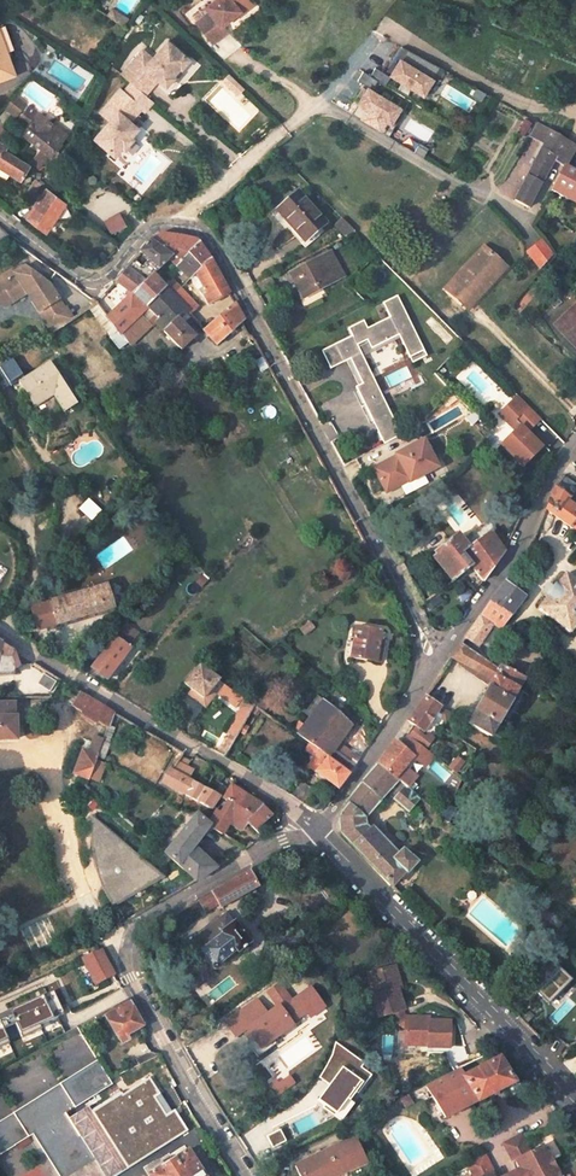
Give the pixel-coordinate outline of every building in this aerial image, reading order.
[(210,41),(223,31),(219,24),(247,2),(246,0),(211,0),(204,6),(208,11),(194,21),(210,41)] [(0,23),(0,36),(7,52),(14,50),(2,22),(0,23)] [(16,74),(7,52),(0,36),(0,80),(16,74)] [(131,85),(139,91),(153,75),(157,79),(165,85),(173,76),(171,74),(178,65),(181,67),(189,58),(167,39),(152,57),(143,49),(120,75),(131,85)] [(446,72),(400,52),(384,81),(428,106),(446,72)] [(242,87),(228,74),(224,79),(238,93),(242,87)] [(153,75),(139,91),(144,95),(157,79),(153,75)] [(139,91),(131,85),(124,93),(136,104),(141,108),(146,112),(152,103),(144,95),(139,91)] [(405,105),(366,85),(349,109),(388,131),(405,105)] [(445,86),(441,96),(464,106),(468,95),(445,86)] [(110,120),(94,140),(112,157),(121,148),(124,149),(132,140),(130,138),(136,129),(129,122),(126,118),(136,104),(124,93),(120,89),(100,111),(110,120)] [(16,94),(4,108),(14,116),(16,118),(20,113),(28,105),(16,94)] [(129,122),(141,108),(136,104),(126,118),(129,122)] [(20,113),(29,121),(37,112),(28,105),(20,113)] [(29,163),(37,169),(64,137),(37,112),(29,121),(20,132),(39,149),(29,163)] [(514,200),(528,208),(549,167),(564,138),(538,123),(531,136),(545,144),(514,200)] [(549,167),(560,172),(563,167),(567,161),(575,145),(564,138),(549,167)] [(18,180),(27,167),(3,151),(4,149),(0,146),(0,164),(10,170),(8,173),(18,180)] [(567,161),(563,167),(575,174),(575,166),(567,161)] [(575,205),(575,174),(563,167),(560,172),(550,190),(575,205)] [(26,192),(33,197),(42,185),(35,179),(26,192)] [(26,217),(45,231),(65,205),(46,190),(26,217)] [(325,222),(297,192),(279,207),(292,223),(289,225),(304,241),(325,222)] [(107,232),(124,227),(120,214),(103,219),(107,232)] [(152,239),(171,259),(177,265),(199,241),(163,235),(152,239)] [(151,258),(161,267),(171,259),(152,239),(142,251),(151,258)] [(539,239),(523,250),(536,269),(552,257),(539,239)] [(196,274),(212,303),(229,293),(216,269),(199,241),(177,265),(190,279),(196,274)] [(506,268),(483,247),(445,288),(463,306),(489,277),(493,281),(506,268)] [(329,254),(290,275),(300,295),(319,285),(321,290),(342,279),(329,254)] [(151,258),(137,272),(147,280),(153,273),(161,267),(151,258)] [(36,277),(28,269),(2,285),(0,283),(0,306),(1,306),(6,303),(14,298),(17,303),(29,296),(34,304),(40,301),(51,318),(45,322),(52,332),(72,319),(46,281),(42,284),(36,277)] [(128,270),(118,282),(133,294),(144,283),(128,270)] [(166,287),(153,273),(147,280),(144,283),(133,294),(147,306),(148,305),(165,288),(166,287)] [(255,284),(259,294),(275,285),(270,276),(255,284)] [(463,306),(468,310),(493,281),(489,277),(463,306)] [(187,312),(195,305),(173,280),(166,287),(165,288),(187,312)] [(300,295),(302,300),(321,290),(319,285),(300,295)] [(194,337),(186,329),(195,321),(187,312),(165,288),(148,305),(160,320),(156,324),(181,349),(193,338),(194,337)] [(133,294),(113,311),(103,297),(97,302),(119,335),(141,312),(147,306),(133,294)] [(9,308),(17,303),(14,298),(6,303),(1,306),(9,308)] [(425,351),(397,298),(383,305),(390,319),(368,330),(364,323),(349,331),(353,338),(336,348),(345,365),(348,364),(352,362),(364,386),(361,388),(358,389),(377,426),(394,417),(364,359),(359,349),(358,347),(368,342),(369,344),(372,351),(400,336),(401,339),(411,359),(425,351)] [(34,304),(45,322),(51,318),(40,301),(34,304)] [(204,331),(217,345),(245,321),(235,304),(204,331)] [(141,312),(153,327),(156,324),(160,320),(148,305),(147,306),(141,312)] [(372,351),(369,344),(359,349),(364,359),(401,339),(400,336),(372,351)] [(215,361),(193,338),(181,349),(200,369),(215,361)] [(345,365),(336,348),(323,354),(332,372),(345,365)] [(76,401),(50,361),(19,382),(26,393),(28,392),(35,404),(51,393),(62,410),(76,401)] [(364,386),(352,362),(348,364),(361,388),(364,386)] [(501,415),(517,432),(502,446),(524,468),(543,448),(528,434),(542,420),(519,397),(501,415)] [(425,437),(399,453),(414,478),(440,464),(425,437)] [(568,479),(559,492),(570,500),(575,492),(575,485),(568,479)] [(568,502),(570,500),(559,492),(556,489),(547,509),(575,530),(575,508),(568,502)] [(483,583),(505,552),(489,532),(468,548),(462,552),(472,567),(483,583)] [(459,535),(436,553),(455,580),(472,567),(462,552),(468,548),(459,535)] [(193,568),(186,562),(179,569),(186,576),(193,568)] [(565,576),(556,589),(553,587),(545,598),(547,600),(538,611),(570,635),(575,628),(575,585),(565,576)] [(501,630),(525,598),(506,583),(466,639),(479,647),(495,625),(501,630)] [(108,586),(49,604),(56,626),(115,608),(108,586)] [(117,638),(131,647),(137,639),(122,628),(114,636),(117,638)] [(375,663),(379,632),(354,629),(350,660),(375,663)] [(131,647),(117,638),(94,669),(109,680),(133,649),(131,647)] [(15,676),(15,672),(19,665),(15,653),(0,643),(0,676),(15,676)] [(488,688),(467,725),(490,738),(527,678),(498,662),(494,668),(461,646),(452,659),(461,665),(460,666),(488,688)] [(186,685),(204,698),(219,679),(201,666),(186,685)] [(82,694),(74,707),(83,713),(82,716),(95,724),(97,721),(111,729),(117,715),(82,694)] [(244,708),(238,717),(244,720),(252,706),(242,698),(238,703),(244,708)] [(423,732),(440,708),(426,698),(409,723),(423,732)] [(19,739),(18,716),(16,716),(16,702),(0,703),(0,739),(19,739)] [(340,744),(353,726),(323,703),(298,737),(350,773),(360,759),(340,744)] [(91,753),(84,750),(75,774),(89,781),(104,745),(96,742),(91,753)] [(415,778),(403,769),(405,767),(399,762),(407,752),(394,742),(378,763),(407,788),(415,778)] [(311,767),(316,770),(341,787),(350,773),(310,745),(305,753),(315,760),(311,767)] [(190,781),(195,772),(188,768),(189,766),(182,762),(175,772),(190,781)] [(403,851),(394,858),(365,824),(364,814),(387,787),(390,790),(388,793),(408,811),(420,799),(407,788),(378,763),(346,804),(348,806),(340,817),(340,833),(393,887),(406,873),(408,874),(417,864),(403,851)] [(175,772),(171,770),(162,784),(210,814),(220,800),(190,781),(175,772)] [(461,786),(449,776),(442,785),(453,795),(461,786)] [(305,805),(314,792),(306,785),(297,799),(305,805)] [(272,817),(263,808),(232,790),(225,802),(253,819),(255,816),(264,824),(272,817)] [(224,836),(233,821),(245,828),(248,824),(256,831),(264,824),(255,816),(253,819),(225,802),(211,826),(211,827),(224,836)] [(460,814),(448,808),(443,819),(442,822),(454,829),(460,814)] [(218,868),(193,848),(211,827),(211,826),(197,816),(166,855),(197,882),(218,868)] [(95,819),(92,821),(90,846),(95,870),(120,865),(128,872),(124,877),(103,889),(113,908),(164,878),(95,819)] [(120,865),(95,870),(103,889),(124,877),(128,872),(120,865)] [(199,900),(200,901),(202,906),(206,912),(219,904),(220,906),(257,885),(262,882),(262,879),(256,868),(212,892),(199,900)] [(172,917),(175,922),(202,906),(200,901),(172,917)] [(549,910),(543,916),(558,929),(564,923),(549,910)] [(226,913),(193,938),(202,949),(201,950),(215,967),(236,951),(237,953),(239,951),(241,952),(242,952),(244,952),(245,952),(246,951),(247,951),(248,950),(248,949),(249,948),(249,947),(249,946),(249,945),(249,944),(251,942),(234,921),(233,922),(226,913)] [(49,918),(20,931),(31,955),(60,943),(49,918)] [(102,951),(85,959),(97,983),(113,975),(102,951)] [(393,965),(371,971),(377,992),(371,994),(376,1016),(392,1013),(402,1010),(397,989),(400,988),(393,965)] [(371,971),(365,972),(371,994),(377,992),(371,971)] [(539,1002),(551,991),(545,985),(533,997),(539,1002)] [(0,1017),(0,1052),(19,1043),(15,1033),(24,1029),(27,1037),(71,1017),(59,990),(0,1017)] [(123,991),(90,1007),(92,1011),(96,1018),(104,1014),(129,1001),(123,991)] [(104,1014),(119,1040),(143,1027),(129,1001),(104,1014)] [(257,1024),(268,1018),(259,1001),(248,1008),(257,1024)] [(392,1013),(394,1022),(404,1022),(404,1015),(403,1014),(402,1010),(392,1013)] [(92,1011),(71,1022),(75,1029),(96,1018),(92,1011)] [(427,1015),(404,1015),(404,1022),(403,1038),(425,1039),(425,1046),(448,1046),(447,1019),(428,1019),(427,1015)] [(465,1071),(431,1087),(446,1120),(517,1086),(504,1059),(468,1076),(465,1071)] [(0,1123),(0,1156),(35,1134),(62,1175),(105,1175),(66,1115),(88,1101),(113,1085),(98,1061),(0,1123)] [(304,1067),(292,1075),(294,1084),(295,1084),(309,1074),(304,1067)] [(350,1068),(325,1101),(344,1116),(369,1083),(350,1068)] [(292,1075),(284,1077),(286,1086),(294,1084),(292,1075)] [(88,1101),(66,1115),(105,1175),(115,1175),(188,1130),(175,1110),(172,1112),(151,1078),(124,1095),(123,1094),(94,1112),(88,1101)] [(409,1095),(401,1099),(405,1107),(413,1103),(409,1095)] [(560,1175),(551,1157),(544,1160),(541,1152),(534,1154),(525,1136),(508,1145),(517,1163),(519,1162),(523,1171),(526,1170),(528,1175),(560,1175)] [(295,1166),(300,1175),(334,1175),(366,1160),(354,1137),(295,1166)] [(177,1157),(149,1175),(204,1175),(187,1150),(177,1157)] [(471,1162),(477,1175),(495,1175),(494,1174),(497,1173),(488,1154),(471,1162)]
